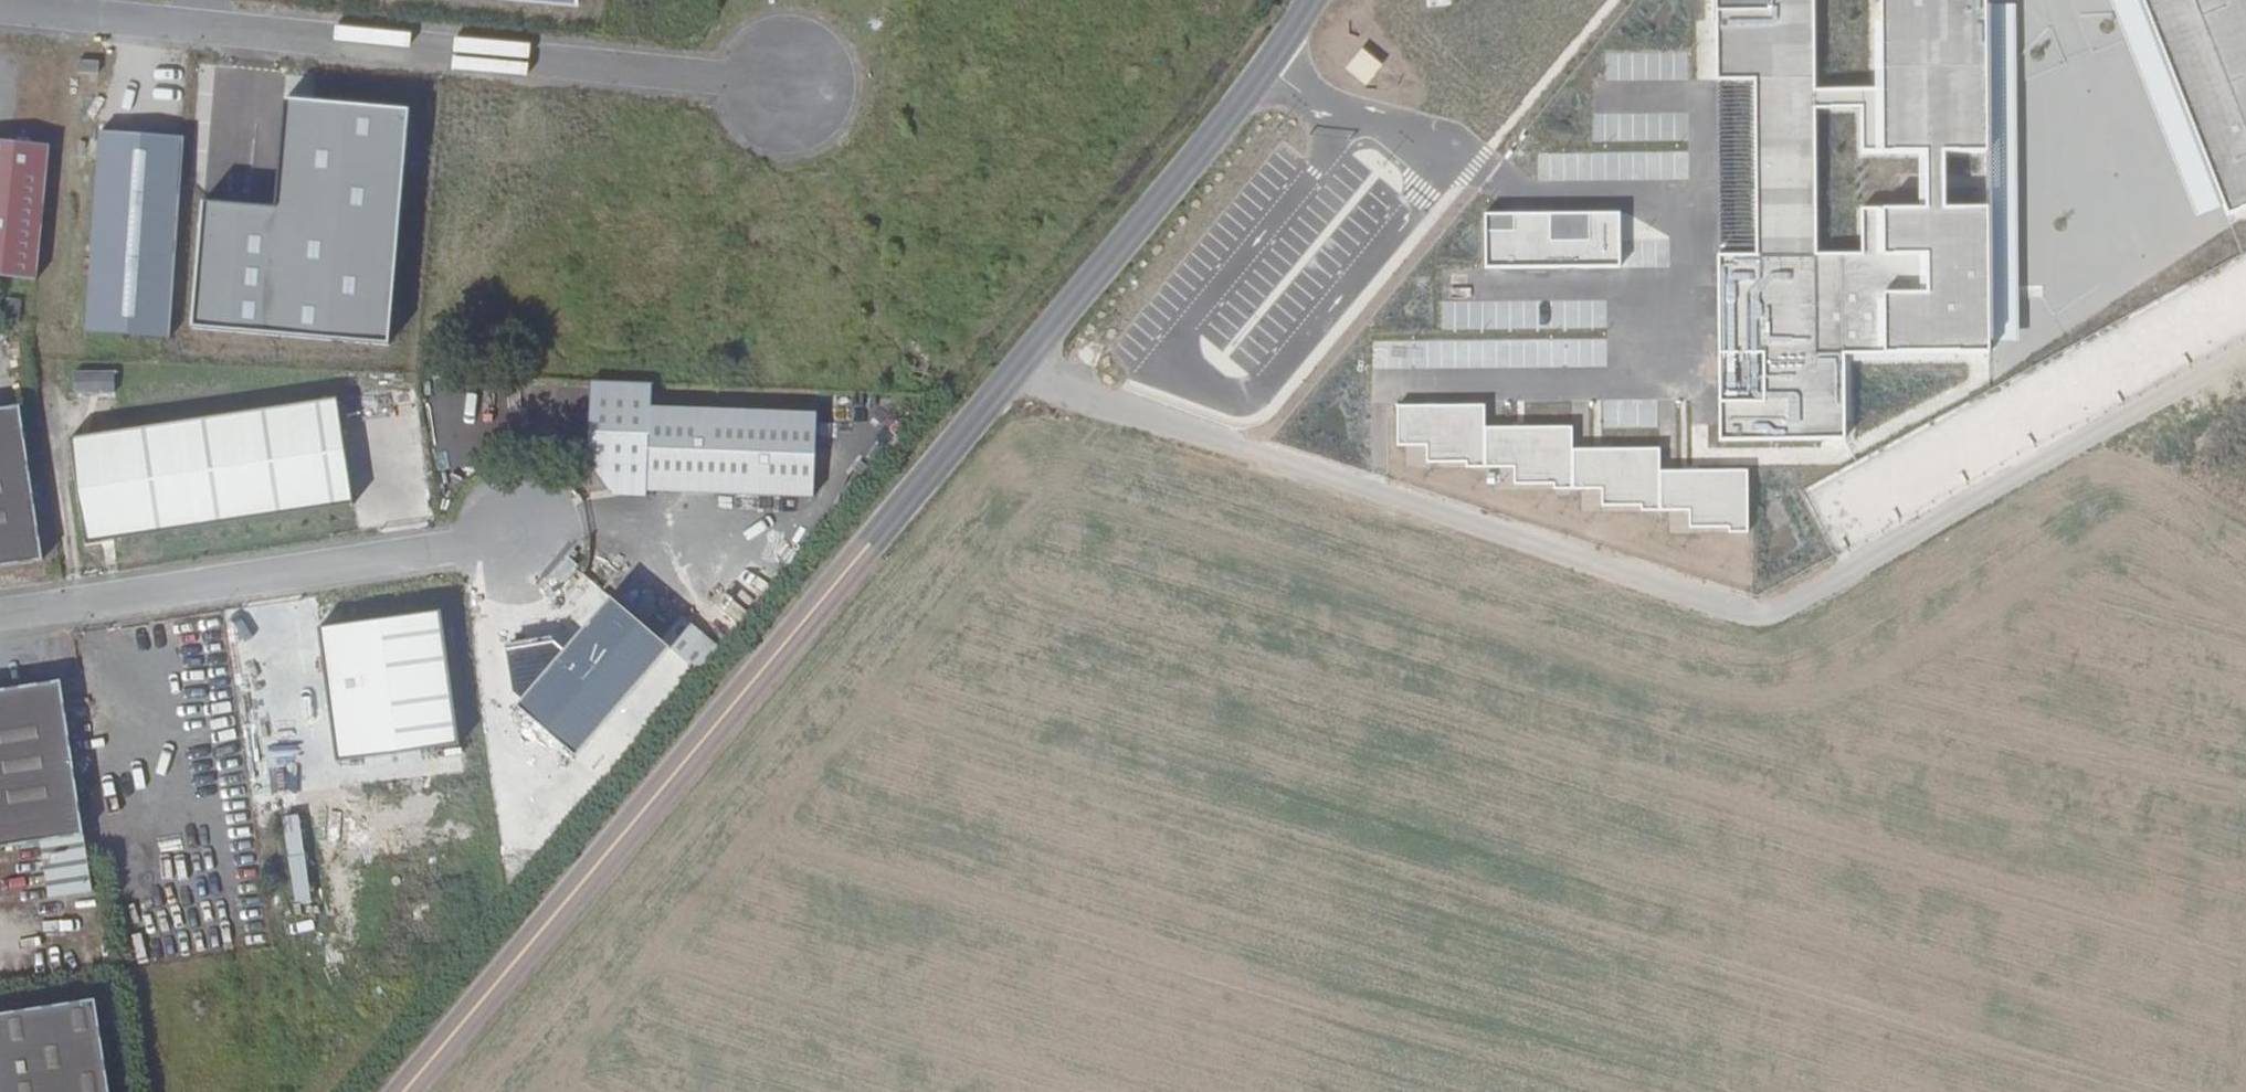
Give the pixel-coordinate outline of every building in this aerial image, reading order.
[(1813,0),(1713,0),(1712,78),(1757,77),(1763,258),(1723,258),(1719,437),(1849,437),(1850,356),(1989,353),(1988,208),(1947,208),(1947,152),(1990,154),(1991,0),(1887,0),(1888,87),(1816,89),(1813,0)] [(2224,210),(2245,203),(2245,0),(2143,0),(2224,210)] [(389,341),(408,106),(289,96),(279,208),(201,202),(191,324),(389,341)] [(183,136),(98,130),(84,331),(169,337),(183,136)] [(0,139),(0,274),(35,278),(47,143),(0,139)] [(1618,212),(1488,213),(1488,266),(1618,265),(1618,212)] [(116,369),(74,370),(75,395),(117,393),(116,369)] [(652,385),(593,382),(589,455),(613,494),(647,496),(647,489),(812,498),(815,414),(650,409),(652,385)] [(350,499),(334,397),(72,436),(88,539),(350,499)] [(1467,466),(1516,464),(1516,483),(1554,482),(1555,488),(1604,487),(1605,505),(1643,504),(1643,510),(1692,509),(1692,527),(1730,526),(1731,532),(1750,532),(1748,470),(1661,472),(1661,447),(1573,449),(1572,425),(1485,428),(1485,403),(1397,405),(1398,443),(1428,442),(1429,460),(1467,459),(1467,466)] [(1,405),(0,405),(0,559),(27,554),(1,405)] [(728,593),(717,606),(738,625),(750,612),(728,593)] [(575,753),(667,645),(610,597),(518,705),(575,753)] [(438,612),(319,628),(337,758),(456,742),(438,612)] [(701,674),(723,649),(684,613),(661,638),(701,674)] [(47,681),(0,689),(0,843),(29,838),(40,899),(84,892),(47,681)] [(0,1011),(0,1091),(98,1091),(81,999),(0,1011)]
